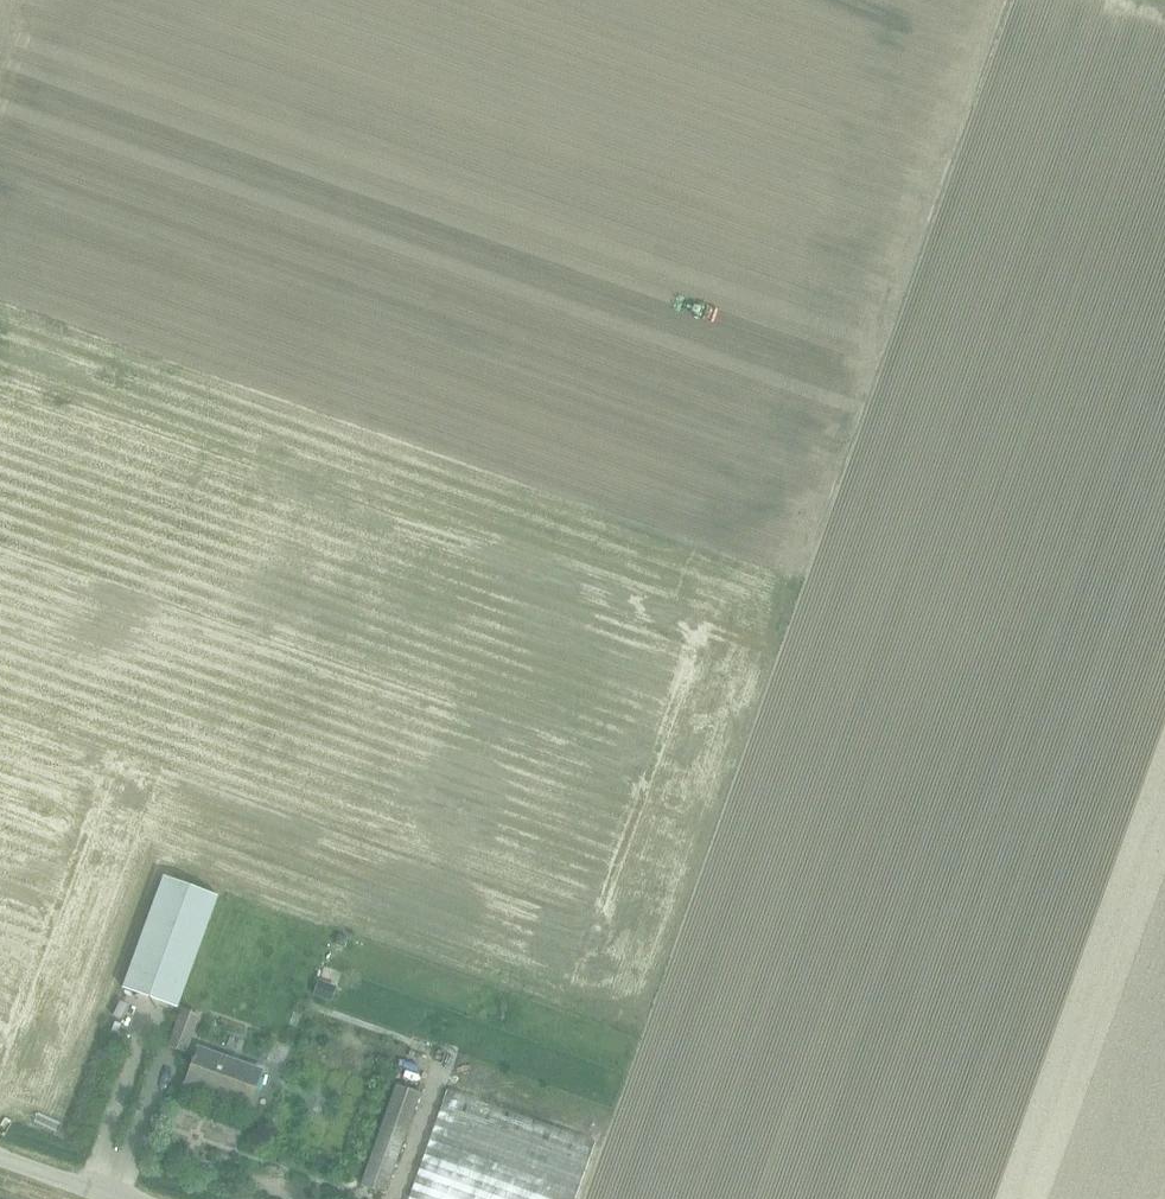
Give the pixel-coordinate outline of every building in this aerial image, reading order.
[(218,895),(165,875),(124,987),(177,1006),(218,895)] [(333,975),(353,979),(356,967),(335,963),(333,975)] [(182,1008),(169,1044),(187,1051),(200,1015),(182,1008)] [(199,1047),(186,1082),(249,1105),(262,1070),(199,1047)] [(397,1083),(361,1184),(385,1192),(421,1091),(397,1083)] [(447,1088),(408,1198),(574,1198),(595,1141),(447,1088)]
